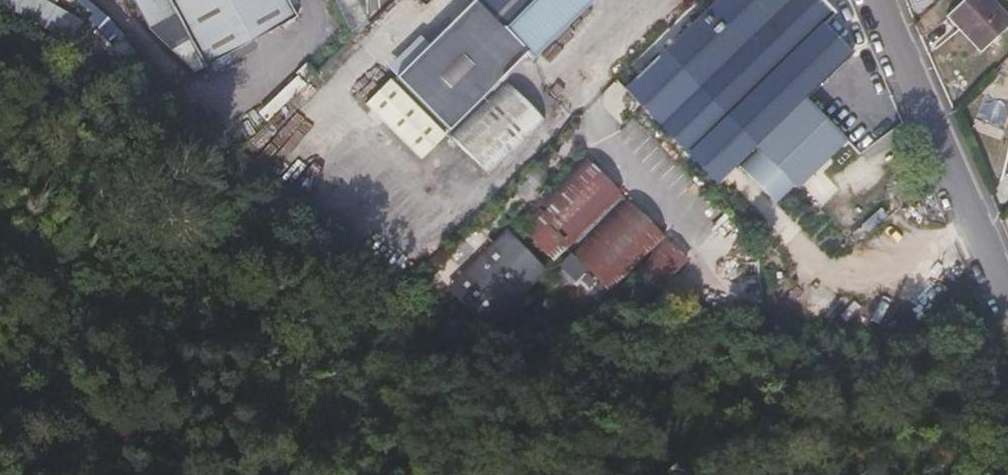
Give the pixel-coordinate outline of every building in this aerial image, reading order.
[(208,71),(209,72),(270,37),(300,22),(288,0),(169,0),(208,71)] [(547,125),(506,86),(528,65),(536,58),(541,63),(604,0),(478,0),(483,5),(437,49),(430,42),(397,75),(426,103),(498,177),(547,125)] [(861,53),(834,24),(842,15),(828,0),(728,0),(670,56),(634,90),(725,184),(730,179),(772,222),(881,117),(839,73),(861,53)] [(998,0),(973,0),(956,16),(988,53),(1007,34),(1007,11),(998,0)] [(417,34),(387,66),(393,72),(423,40),(417,34)] [(361,101),(418,159),(444,133),(370,59),(349,80),(365,96),(361,101)] [(562,267),(630,200),(591,160),(523,228),(562,267)] [(619,296),(672,240),(634,201),(579,255),(619,296)] [(515,236),(510,241),(461,289),(456,294),(495,334),(553,276),(515,236)] [(666,293),(696,263),(677,245),(648,274),(666,293)]
